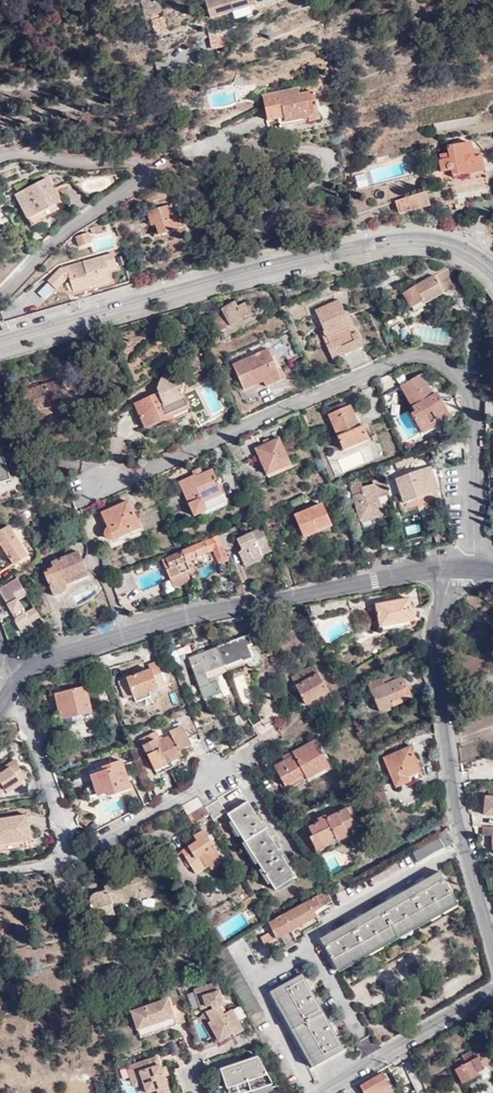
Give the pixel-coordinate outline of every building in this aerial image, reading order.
[(211,16),(251,3),(250,0),(206,0),(211,16)] [(155,34),(166,31),(162,16),(151,19),(155,34)] [(210,49),(226,46),(224,34),(207,37),(210,49)] [(253,75),(244,77),(235,73),(232,80),(244,85),(254,83),(253,75)] [(285,123),(308,118),(309,122),(319,119),(314,91),(300,94),(298,87),(262,95),(268,120),(284,117),(285,123)] [(453,177),(464,176),(463,173),(484,170),(481,154),(477,148),(472,149),(471,142),(447,146),(449,153),(439,155),(442,171),(452,170),(453,177)] [(47,180),(16,195),(31,225),(61,210),(47,180)] [(426,193),(402,200),(406,214),(430,206),(426,193)] [(474,217),(488,215),(487,200),(472,201),(474,217)] [(173,205),(148,212),(151,225),(157,223),(160,235),(184,227),(179,211),(176,212),(173,205)] [(100,222),(89,226),(91,233),(103,229),(100,222)] [(87,231),(75,235),(78,248),(91,243),(87,231)] [(60,269),(47,282),(54,289),(67,278),(72,291),(109,282),(107,271),(116,269),(112,255),(60,269)] [(444,270),(404,293),(414,311),(426,305),(424,303),(454,286),(444,270)] [(350,368),(372,359),(365,344),(363,346),(357,331),(352,333),(349,327),(351,327),(346,315),(339,300),(316,310),(323,327),(319,328),(331,356),(343,351),(344,354),(350,368)] [(234,301),(221,309),(223,313),(213,319),(221,331),(251,313),(245,302),(238,307),(234,301)] [(352,333),(357,331),(349,314),(346,315),(351,327),(349,327),(352,333)] [(268,348),(232,364),(243,389),(262,381),(278,374),(268,348)] [(333,359),(344,354),(343,351),(331,356),(333,359)] [(352,371),(373,361),(372,359),(350,368),(352,371)] [(420,371),(399,383),(414,409),(410,411),(420,427),(448,410),(435,390),(431,391),(420,371)] [(278,374),(262,381),(265,386),(281,379),(278,374)] [(164,415),(188,405),(181,389),(184,381),(169,375),(162,379),(158,388),(159,392),(135,403),(146,427),(166,418),(164,415)] [(62,379),(22,392),(35,429),(61,421),(65,418),(67,416),(68,412),(68,406),(71,406),(62,379)] [(350,403),(329,413),(344,447),(369,436),(364,424),(359,426),(350,403)] [(191,411),(188,405),(164,415),(166,418),(167,421),(191,411)] [(279,437),(256,447),(268,472),(290,463),(279,437)] [(11,479),(1,447),(0,447),(0,482),(11,479)] [(413,461),(411,455),(406,458),(394,462),(396,468),(413,461)] [(431,466),(397,479),(405,503),(439,490),(431,466)] [(192,470),(194,475),(196,474),(197,476),(202,474),(199,467),(192,470)] [(196,474),(194,475),(180,481),(197,521),(201,520),(200,517),(209,513),(208,510),(204,501),(223,493),(213,469),(202,474),(197,476),(196,474)] [(373,486),(362,489),(363,494),(353,497),(360,522),(361,521),(382,515),(383,515),(377,496),(386,493),(382,480),(373,482),(373,486)] [(363,494),(362,489),(361,486),(350,489),(353,497),(363,494)] [(204,501),(208,510),(227,502),(223,493),(204,501)] [(128,501),(102,512),(109,527),(106,531),(106,533),(107,536),(108,538),(110,538),(112,539),(140,526),(128,501)] [(322,504),(298,515),(306,536),(331,526),(322,504)] [(27,510),(18,515),(23,525),(33,520),(27,510)] [(385,522),(382,515),(361,521),(363,529),(385,522)] [(0,531),(0,548),(4,545),(17,563),(30,553),(8,525),(0,531)] [(262,555),(272,550),(262,528),(238,540),(243,551),(239,553),(243,563),(252,559),(254,562),(263,557),(262,555)] [(432,530),(436,546),(446,545),(441,528),(432,530)] [(217,536),(223,549),(232,545),(226,532),(217,536)] [(219,564),(228,560),(223,549),(217,536),(181,551),(185,561),(213,550),(219,564)] [(63,579),(86,570),(79,550),(52,561),(54,566),(48,568),(48,570),(45,572),(55,594),(64,591),(66,589),(66,586),(66,584),(63,579)] [(189,570),(185,561),(181,551),(161,560),(169,578),(186,571),(189,570)] [(255,563),(254,562),(252,559),(243,563),(245,567),(255,563)] [(88,574),(86,570),(63,579),(66,584),(88,574)] [(127,571),(123,573),(130,589),(134,588),(127,571)] [(173,587),(190,580),(186,571),(169,578),(173,587)] [(123,573),(109,578),(116,595),(130,589),(123,573)] [(18,577),(0,586),(0,590),(21,630),(31,625),(29,621),(39,616),(33,606),(24,611),(18,598),(27,594),(18,577)] [(163,583),(167,594),(174,591),(170,580),(163,583)] [(409,600),(377,605),(380,627),(413,621),(409,600)] [(39,617),(49,636),(59,631),(49,612),(39,617)] [(245,637),(218,646),(225,666),(242,659),(243,661),(249,659),(244,647),(248,646),(245,637)] [(225,666),(218,646),(188,657),(195,676),(205,701),(224,693),(219,680),(211,683),(207,672),(225,666)] [(242,659),(225,666),(226,671),(254,661),(252,658),(248,646),(244,647),(249,659),(243,661),(242,659)] [(134,697),(149,692),(158,689),(153,676),(162,673),(158,662),(149,665),(151,670),(128,679),(134,697)] [(302,671),(317,697),(328,691),(314,665),(302,671)] [(121,666),(114,668),(117,676),(124,674),(121,666)] [(211,683),(219,680),(217,674),(226,671),(225,666),(207,672),(211,683)] [(305,703),(317,697),(302,671),(291,677),(305,703)] [(384,685),(382,680),(381,679),(368,685),(379,711),(392,706),(390,702),(408,694),(400,675),(390,679),(391,682),(384,685)] [(389,677),(382,680),(384,685),(391,682),(390,679),(389,677)] [(83,679),(70,682),(70,690),(54,695),(60,720),(92,713),(83,679)] [(151,698),(149,692),(134,697),(136,703),(151,698)] [(290,695),(297,712),(306,708),(298,692),(290,695)] [(390,702),(392,706),(410,698),(408,694),(390,702)] [(244,711),(253,725),(262,719),(254,706),(244,711)] [(225,722),(229,730),(242,723),(238,716),(225,722)] [(156,731),(140,740),(158,773),(184,760),(181,754),(182,753),(181,749),(190,745),(180,726),(170,731),(172,735),(161,740),(156,731)] [(207,754),(202,738),(192,742),(199,757),(207,754)] [(294,755),(271,767),(284,791),(330,766),(316,741),(293,752),(294,755)] [(410,748),(384,759),(397,789),(410,783),(409,782),(425,775),(417,756),(414,757),(410,748)] [(17,762),(14,759),(3,767),(5,770),(0,773),(0,796),(13,793),(27,792),(26,777),(19,766),(17,768),(15,764),(17,762)] [(121,762),(90,772),(98,796),(108,793),(110,797),(130,789),(121,762)] [(492,815),(492,789),(489,789),(488,796),(486,796),(484,814),(492,815)] [(205,805),(198,795),(181,804),(193,823),(200,819),(209,812),(209,811),(205,805)] [(218,798),(205,805),(209,811),(209,812),(212,817),(225,810),(218,798)] [(246,798),(225,811),(275,888),(296,875),(246,798)] [(351,806),(347,809),(351,817),(356,815),(351,806)] [(320,822),(309,827),(313,835),(310,836),(316,847),(315,848),(318,855),(340,844),(338,841),(348,836),(347,834),(357,829),(351,817),(347,809),(327,819),(325,815),(318,819),(320,822)] [(33,837),(28,838),(26,830),(32,829),(29,812),(0,818),(0,852),(35,846),(33,837)] [(484,826),(484,834),(492,835),(492,827),(484,826)] [(454,842),(447,829),(412,850),(419,862),(454,842)] [(202,832),(193,838),(197,843),(192,846),(180,854),(195,876),(208,867),(211,870),(218,865),(216,862),(219,860),(212,850),(214,849),(202,832)] [(197,843),(193,838),(188,841),(192,846),(197,843)] [(88,906),(82,908),(88,928),(116,920),(112,908),(155,896),(151,883),(159,880),(154,866),(117,876),(118,880),(104,883),(106,891),(94,894),(89,898),(88,903),(88,906)] [(440,871),(321,938),(337,968),(456,901),(440,871)] [(327,889),(326,890),(271,921),(269,922),(274,930),(262,936),(267,944),(319,915),(318,913),(331,906),(329,903),(334,901),(327,889)] [(302,974),(270,992),(312,1068),(344,1050),(336,1034),(339,1032),(332,1021),(329,1023),(314,996),(317,994),(312,985),(309,987),(302,974)] [(202,1006),(212,1002),(214,1007),(204,1011),(218,1039),(230,1034),(232,1037),(245,1032),(229,1002),(219,1005),(217,998),(220,996),(215,980),(195,987),(202,1006)] [(166,1008),(163,1000),(131,1013),(137,1029),(160,1020),(164,1028),(176,1023),(170,1006),(166,1008)] [(160,1020),(137,1029),(140,1037),(164,1028),(160,1020)] [(480,1076),(488,1071),(482,1060),(480,1061),(474,1050),(461,1057),(462,1058),(454,1062),(458,1067),(455,1069),(463,1083),(479,1074),(480,1076)] [(145,1092),(154,1090),(155,1092),(168,1092),(169,1092),(164,1076),(163,1075),(161,1067),(157,1056),(131,1064),(134,1073),(138,1071),(142,1084),(145,1092)] [(227,1089),(237,1085),(239,1092),(248,1092),(274,1084),(258,1057),(226,1067),(228,1074),(223,1076),(227,1089)] [(134,1073),(131,1064),(126,1066),(133,1087),(142,1084),(138,1071),(134,1073)] [(163,1075),(164,1076),(169,1074),(166,1066),(161,1067),(163,1075)] [(491,1077),(488,1071),(480,1076),(483,1081),(491,1077)] [(361,1086),(365,1092),(387,1092),(394,1089),(384,1073),(361,1086)] [(435,1076),(422,1082),(425,1088),(438,1082),(435,1076)]
